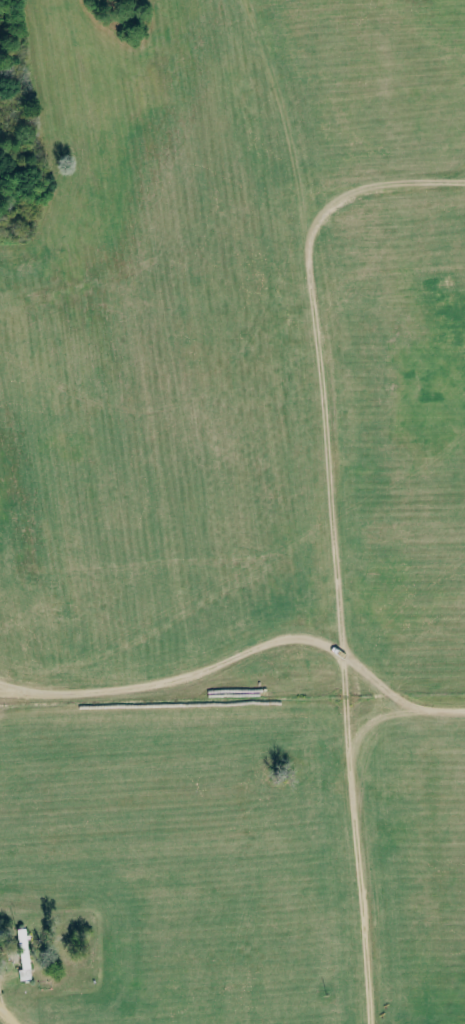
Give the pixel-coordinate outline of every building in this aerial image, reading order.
[(25,980),(34,979),(28,928),(19,929),(25,980)]
